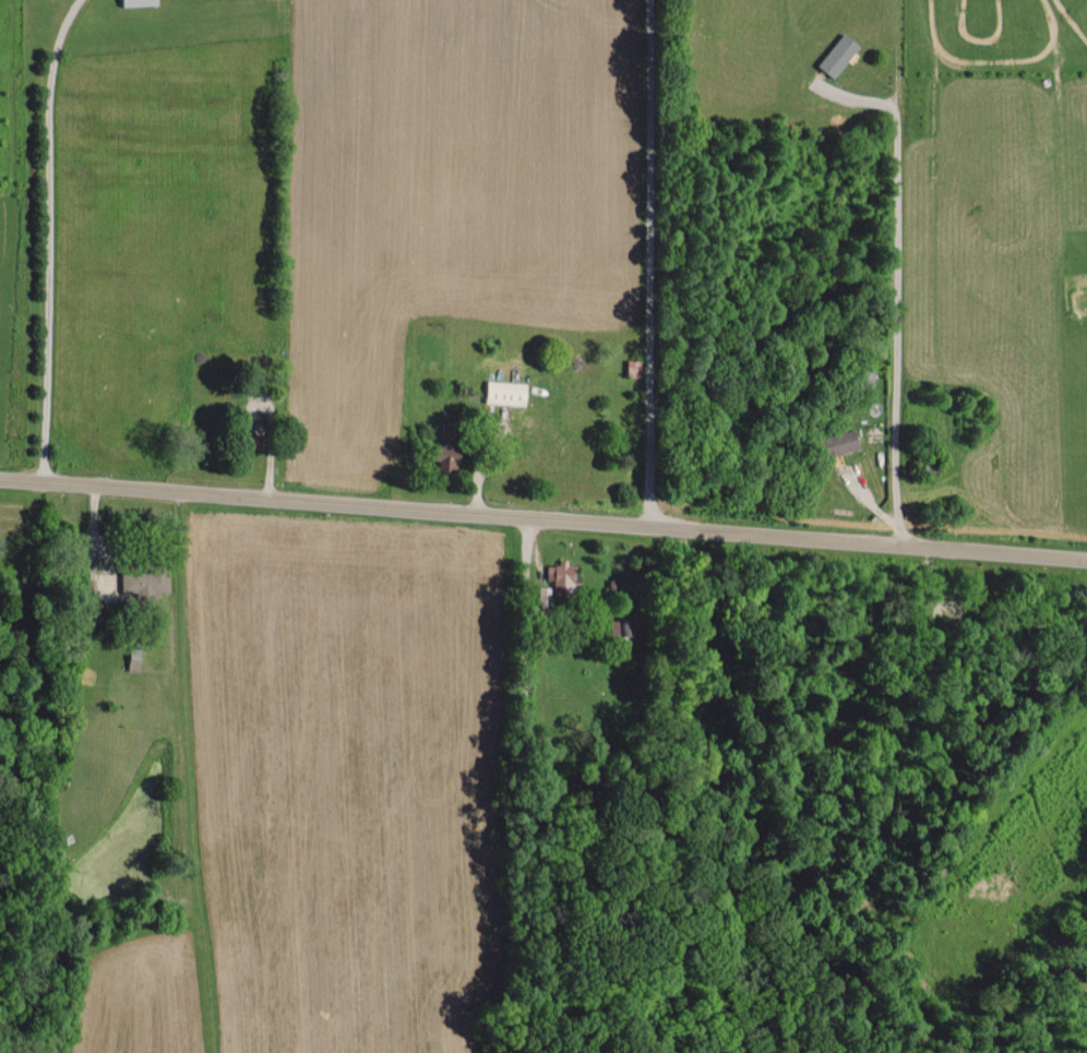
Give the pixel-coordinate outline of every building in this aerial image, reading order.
[(862,46),(846,31),(817,63),(834,78),(862,46)] [(487,403),(528,404),(529,382),(488,380),(487,403)] [(461,422),(443,421),(440,472),(458,473),(461,422)] [(862,448),(857,430),(834,436),(838,454),(862,448)] [(548,579),(555,579),(555,596),(574,596),(573,560),(560,560),(560,565),(548,566),(548,579)] [(169,595),(170,569),(124,567),(123,593),(169,595)]
